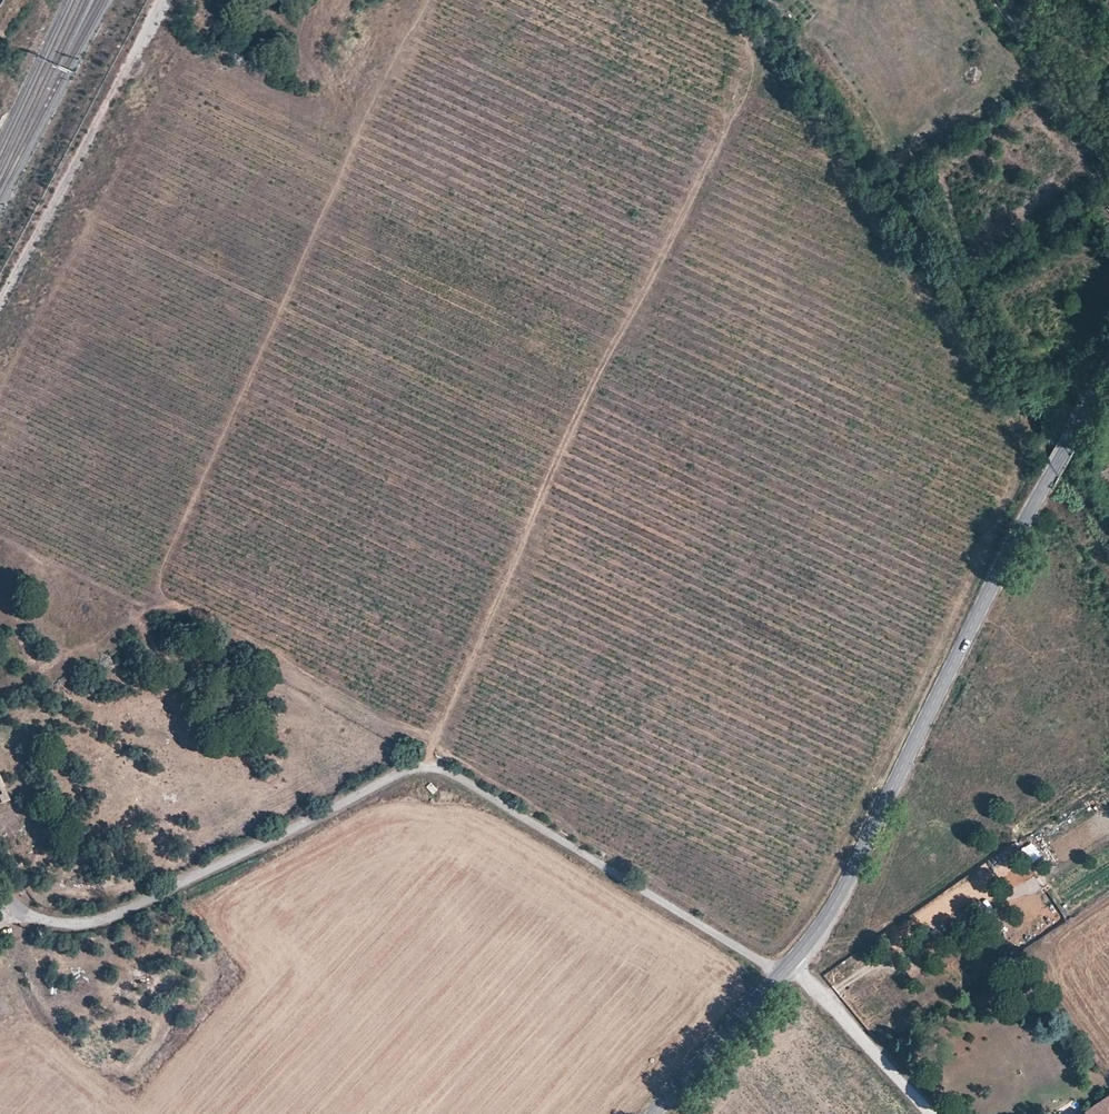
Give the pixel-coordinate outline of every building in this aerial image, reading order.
[(1010,158),(1002,169),(1013,177),(1020,166),(1010,158)] [(0,786),(0,791),(2,794),(0,795),(0,805),(10,800),(2,785),(0,786)] [(1085,1112),(1087,1111),(1089,1113),(1108,1113),(1108,1092),(1083,1110),(1083,1112),(1085,1112)]
